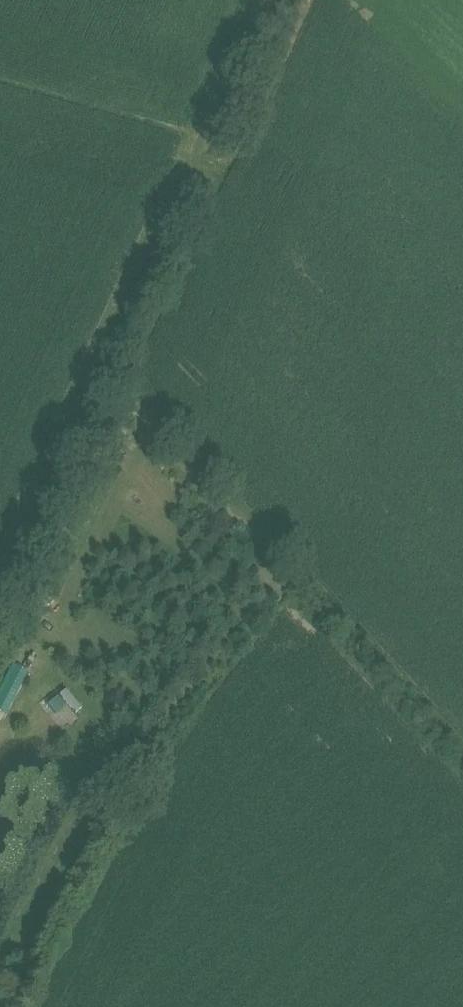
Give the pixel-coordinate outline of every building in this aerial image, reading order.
[(61,696),(44,707),(53,719),(69,709),(61,696)]
